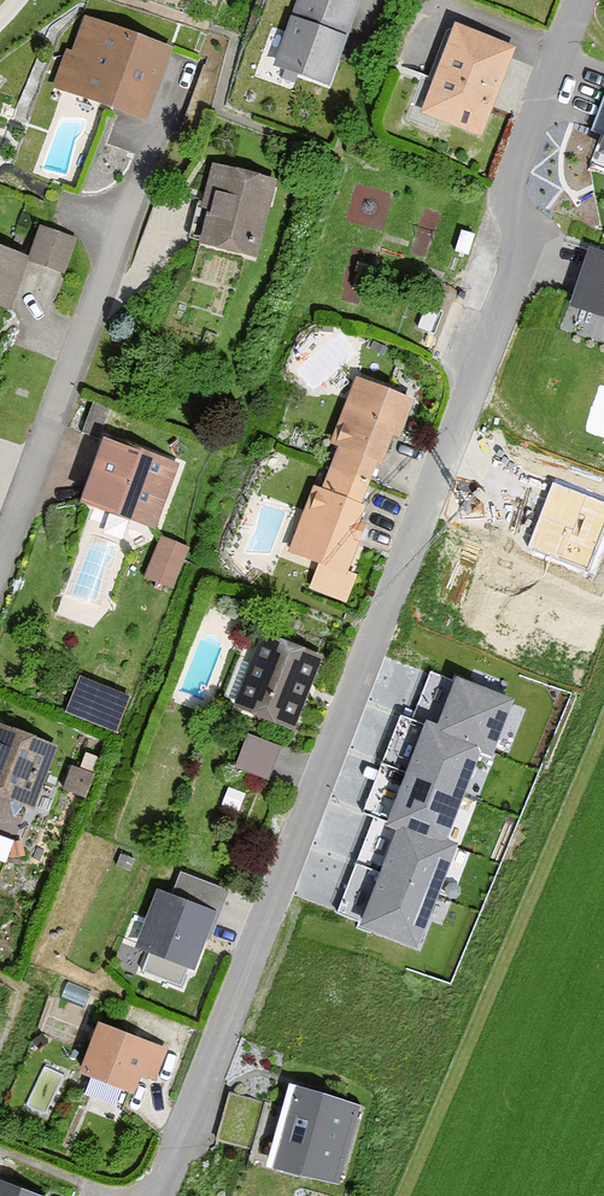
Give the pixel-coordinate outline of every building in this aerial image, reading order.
[(278,63),(326,81),(355,0),(301,0),(278,63)] [(169,45),(78,11),(51,84),(142,117),(169,45)] [(515,44),(449,19),(415,107),(481,132),(515,44)] [(276,178),(210,162),(191,239),(257,255),(276,178)] [(35,223),(24,253),(62,266),(72,236),(35,223)] [(0,244),(0,303),(7,305),(24,253),(0,244)] [(592,258),(575,308),(603,318),(603,262),(592,258)] [(416,395),(353,373),(289,547),(318,557),(308,585),(342,597),(416,395)] [(176,460),(94,433),(72,499),(155,526),(176,460)] [(553,482),(529,546),(588,569),(603,526),(603,501),(553,482)] [(190,543),(159,532),(144,572),(175,583),(190,543)] [(320,653),(258,629),(229,702),(291,726),(320,653)] [(119,726),(132,691),(84,674),(72,709),(119,726)] [(514,701),(456,678),(435,730),(482,747),(494,752),(514,701)] [(0,723),(0,797),(27,808),(52,743),(0,723)] [(446,845),(482,747),(435,730),(426,726),(389,825),(397,827),(446,845)] [(294,745),(245,730),(235,761),(284,776),(294,745)] [(446,845),(397,827),(359,926),(417,948),(455,849),(446,845)] [(210,909),(148,887),(128,943),(190,965),(210,909)] [(164,1043),(89,1016),(68,1072),(124,1092),(133,1067),(153,1074),(164,1043)] [(360,1107),(296,1088),(275,1164),(339,1182),(360,1107)] [(0,1180),(0,1195),(42,1195),(0,1180)]
